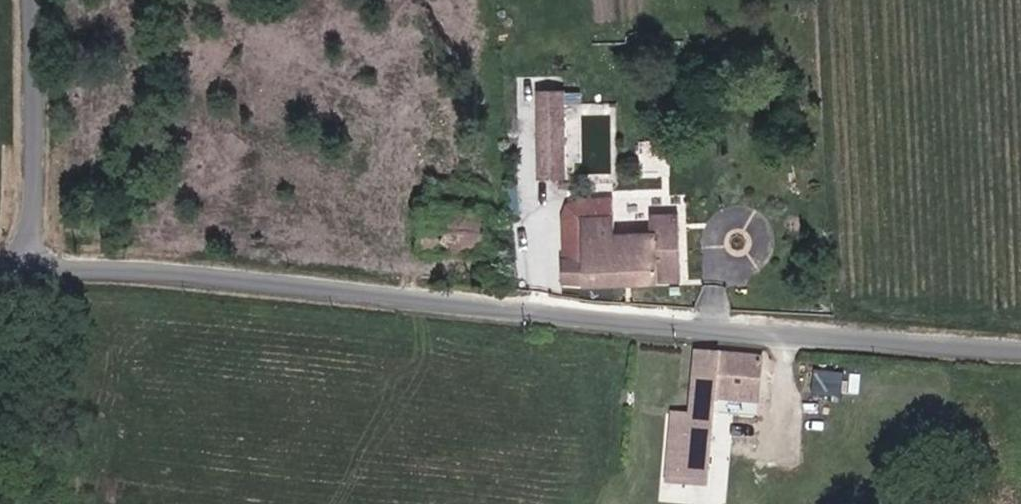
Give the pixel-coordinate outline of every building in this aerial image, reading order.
[(569,89),(544,89),(544,109),(569,109),(569,89)] [(564,174),(564,159),(541,159),(540,174),(564,174)] [(681,280),(678,218),(653,219),(654,233),(612,235),(611,200),(579,202),(568,206),(563,220),(566,286),(681,280)] [(758,402),(761,359),(695,353),(689,416),(673,415),(667,482),(705,485),(711,414),(712,399),(758,402)] [(757,418),(758,402),(712,399),(711,414),(757,418)]
